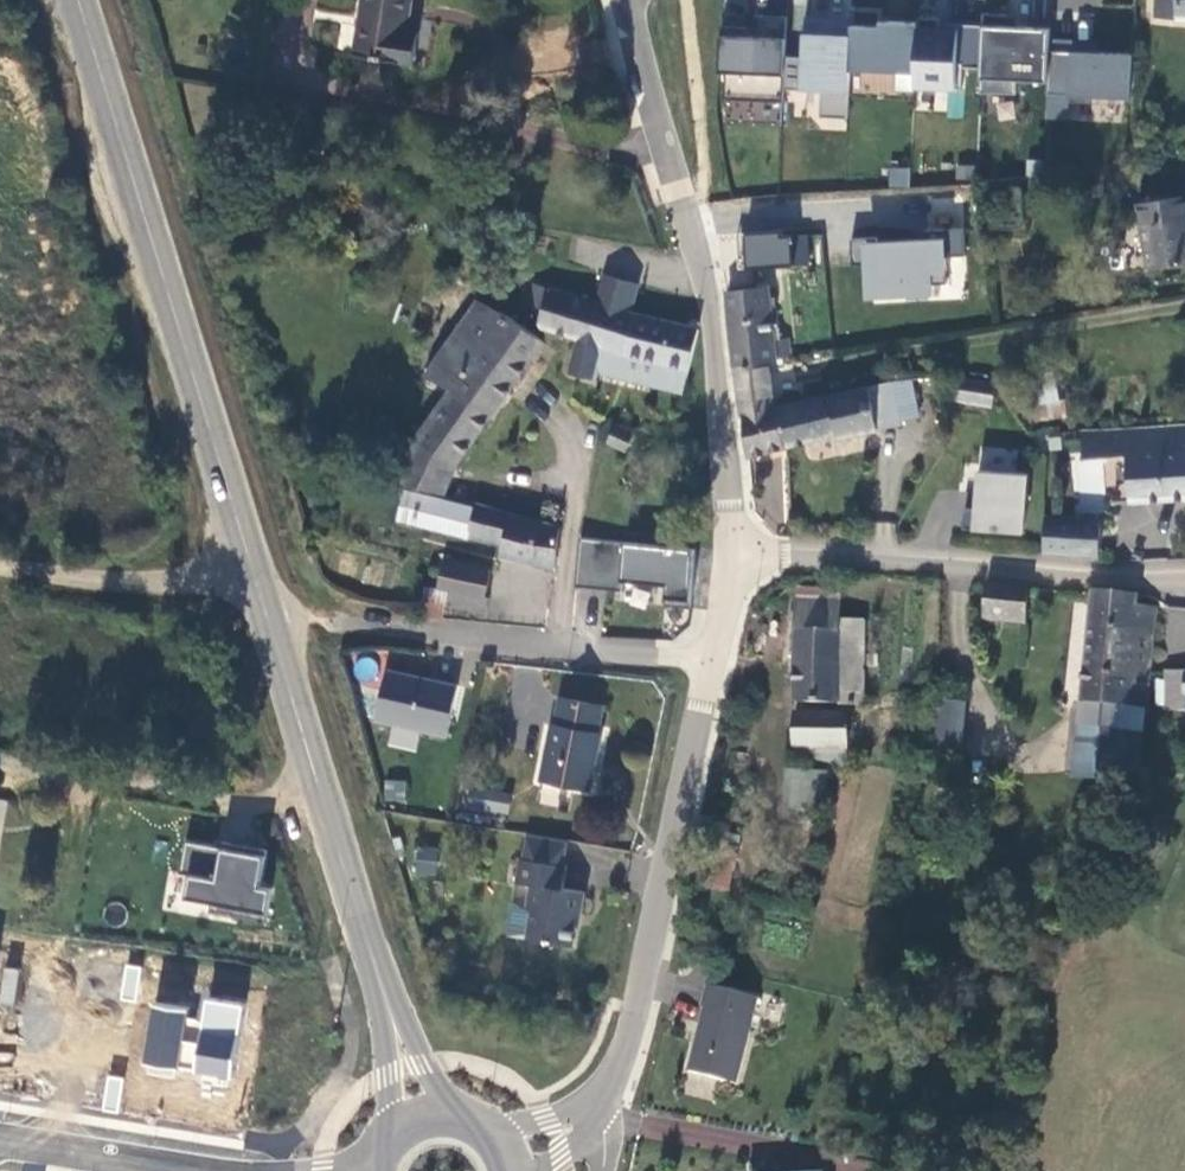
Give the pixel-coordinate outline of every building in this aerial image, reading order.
[(409,0),(359,0),(351,53),(412,64),(418,33),(404,30),(409,0)] [(1154,17),(1184,20),(1184,0),(1154,0),(1154,17)] [(917,22),(880,21),(880,9),(853,8),(852,18),(850,69),(915,71),(917,22)] [(982,26),(980,69),(979,92),(1015,93),(1016,80),(1047,81),(1048,51),(1049,29),(1017,28),(1017,16),(982,14),(982,26)] [(848,118),(850,69),(852,18),(803,16),(800,89),(819,89),(818,117),(848,118)] [(568,18),(523,17),(522,50),(567,51),(568,18)] [(755,28),(727,26),(719,26),(717,71),(725,71),(724,98),(783,100),(787,18),(755,17),(755,28)] [(939,19),(917,18),(917,22),(915,71),(914,88),(961,90),(962,68),(980,69),(982,26),(957,25),(956,30),(938,30),(939,19)] [(1131,54),(1048,51),(1047,81),(1046,95),(1129,98),(1131,54)] [(888,168),(889,185),(909,185),(909,167),(888,168)] [(1138,204),(1149,268),(1184,262),(1184,197),(1138,204)] [(900,298),(900,286),(947,284),(946,257),(965,256),(964,228),(927,230),(928,241),(878,243),(877,243),(877,237),(851,238),(852,265),(871,265),(872,299),(900,298)] [(794,236),(783,237),(783,232),(748,234),(750,268),(795,265),(794,236)] [(597,304),(629,313),(636,284),(604,276),(597,304)] [(688,369),(698,329),(685,327),(632,314),(629,313),(597,304),(534,286),(529,304),(543,309),(540,324),(542,327),(579,338),(569,373),(591,379),(596,361),(685,383),(688,369)] [(769,288),(729,289),(737,363),(771,357),(792,355),(789,339),(775,342),(769,288)] [(408,443),(393,486),(442,497),(452,471),(540,343),(479,301),(424,376),(448,388),(412,444),(408,443)] [(779,409),(771,357),(737,363),(741,415),(745,415),(749,457),(788,445),(779,409)] [(685,383),(596,361),(591,379),(598,381),(600,372),(682,392),(685,383)] [(1058,400),(1054,372),(1024,376),(1029,405),(1058,400)] [(921,415),(913,378),(892,378),(893,382),(901,418),(921,415)] [(996,409),(999,385),(954,378),(951,403),(996,409)] [(893,382),(779,409),(788,445),(835,436),(836,440),(902,426),(901,418),(893,382)] [(632,435),(615,427),(608,443),(626,451),(632,435)] [(1184,499),(1184,427),(1083,433),(1083,460),(1127,458),(1129,501),(1184,499)] [(1026,476),(974,473),(970,532),(1022,535),(1026,476)] [(396,522),(466,539),(474,509),(403,493),(396,522)] [(555,570),(556,528),(475,505),(474,509),(466,539),(501,546),(499,558),(555,570)] [(1101,521),(1046,518),(1044,554),(1100,556),(1101,521)] [(666,605),(691,608),(697,552),(581,540),(577,586),(622,591),(623,584),(668,588),(666,605)] [(489,572),(459,565),(442,559),(435,591),(446,594),(444,608),(481,617),(486,601),(482,600),(489,572)] [(1024,626),(1027,590),(986,588),(982,623),(1024,626)] [(424,589),(420,618),(445,624),(444,608),(446,594),(435,591),(424,589)] [(801,589),(801,600),(842,602),(842,591),(801,589)] [(1081,705),(1110,708),(1108,730),(1084,728),(1081,760),(1096,762),(1095,778),(1116,779),(1120,732),(1134,734),(1137,710),(1147,711),(1156,610),(1138,609),(1139,597),(1091,593),(1081,705)] [(797,704),(845,706),(862,707),(865,623),(841,622),(842,602),(801,600),(797,704)] [(458,687),(388,671),(376,721),(446,737),(458,687)] [(1165,712),(1184,713),(1184,674),(1167,673),(1165,712)] [(539,778),(590,789),(600,735),(595,734),(601,706),(557,696),(551,723),(549,722),(539,778)] [(934,755),(963,757),(967,703),(937,701),(934,755)] [(1110,708),(1081,705),(1075,781),(1140,786),(1147,711),(1137,710),(1134,734),(1120,732),(1116,779),(1095,778),(1096,762),(1081,760),(1084,728),(1108,730),(1110,708)] [(794,765),(827,768),(842,769),(845,717),(796,715),(794,765)] [(791,808),(825,811),(827,775),(793,773),(791,808)] [(383,802),(405,804),(407,781),(385,779),(383,802)] [(508,814),(509,791),(465,790),(465,813),(508,814)] [(519,864),(560,869),(563,845),(522,839),(519,864)] [(209,914),(265,924),(272,888),(260,886),(266,855),(186,841),(180,875),(189,876),(184,904),(210,908),(209,914)] [(714,845),(705,888),(729,894),(738,851),(714,845)] [(436,876),(439,849),(416,847),(413,874),(436,876)] [(519,864),(516,864),(513,888),(528,890),(525,908),(510,905),(506,940),(572,949),(576,917),(579,918),(582,895),(560,892),(563,870),(560,869),(519,864)] [(123,964),(120,1000),(137,1002),(140,965),(123,964)] [(0,988),(0,1002),(13,1004),(18,969),(3,967),(0,988)] [(755,999),(703,987),(698,1010),(701,1011),(686,1075),(736,1086),(755,999)] [(142,1066),(228,1079),(239,1007),(204,1002),(200,1027),(184,1025),(185,1014),(151,1009),(142,1066)] [(119,1111),(124,1077),(107,1075),(102,1109),(119,1111)]
